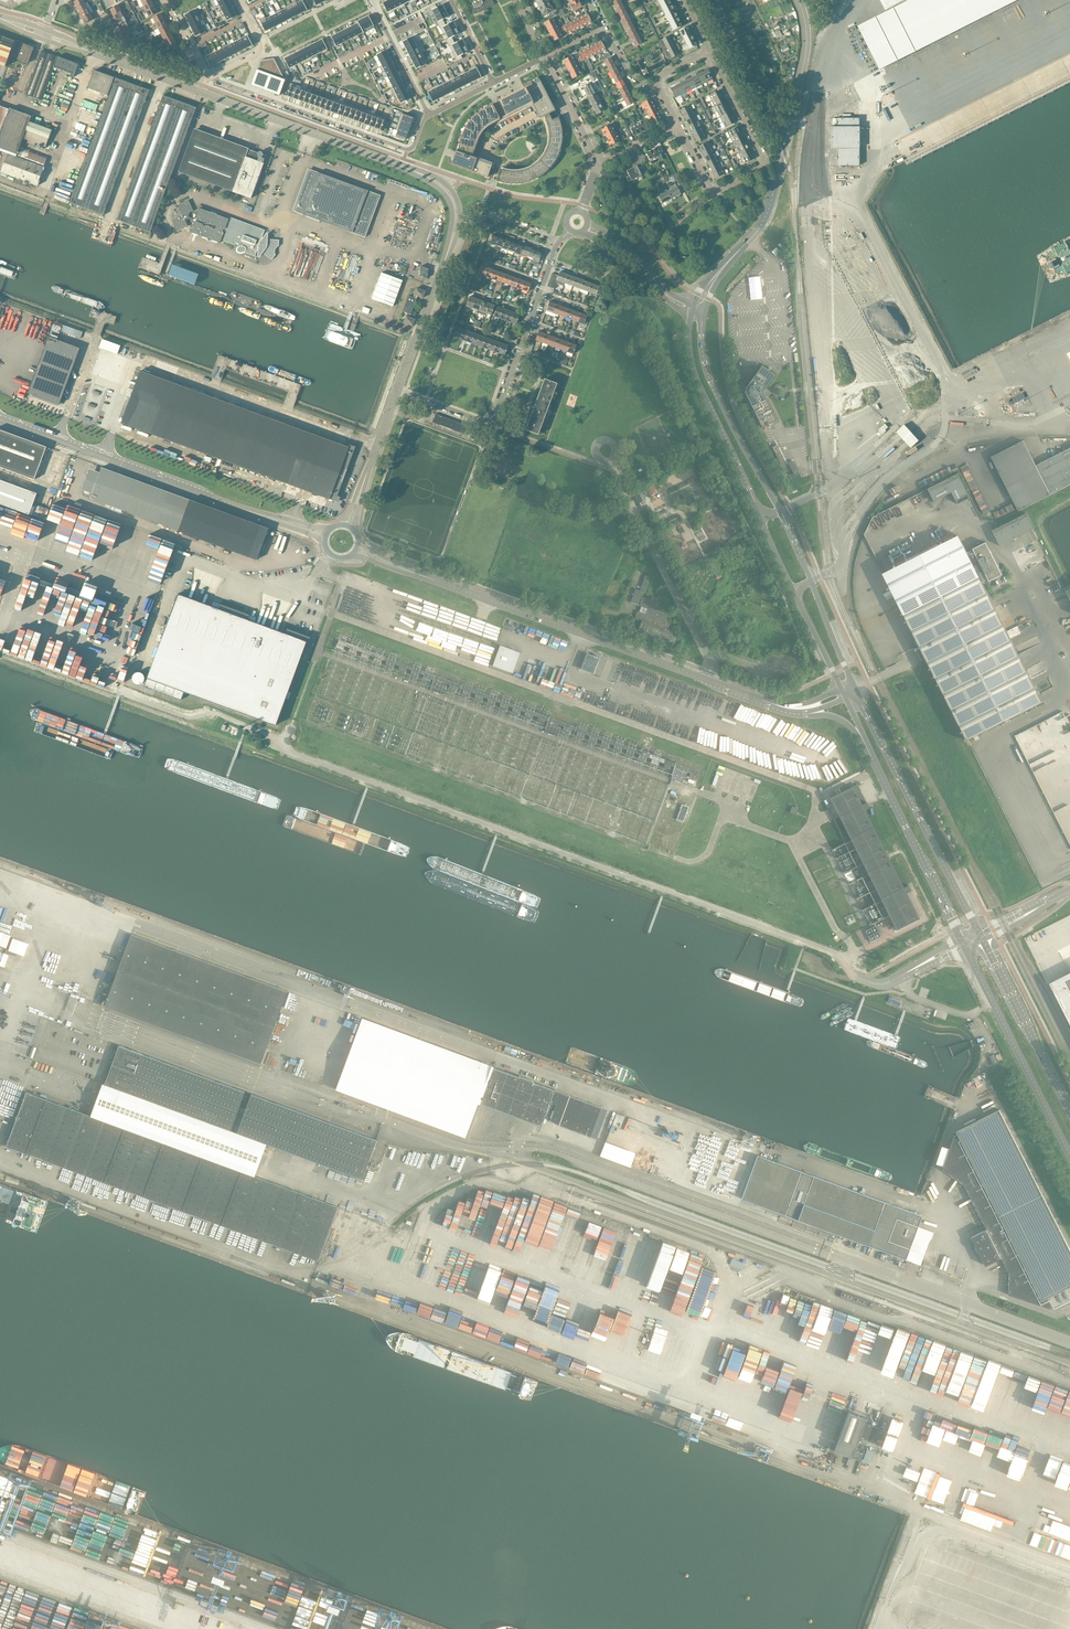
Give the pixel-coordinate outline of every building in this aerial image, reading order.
[(219,5),(221,10),(231,5),(228,0),(219,5)] [(388,0),(382,3),(388,15),(394,12),(388,0)] [(388,0),(394,12),(393,11),(398,8),(399,9),(394,0),(388,0)] [(399,9),(404,7),(401,0),(394,0),(399,9)] [(489,0),(483,0),(481,1),(481,0),(470,0),(473,5),(472,6),(471,6),(471,7),(470,7),(470,8),(470,9),(470,10),(470,11),(470,12),(471,12),(471,13),(472,13),(473,14),(474,14),(475,14),(476,14),(476,13),(478,13),(484,9),(492,5),(489,0)] [(569,3),(570,5),(568,6),(571,11),(581,6),(578,0),(576,0),(569,3)] [(858,26),(879,69),(1015,0),(910,0),(858,26)] [(295,1),(290,4),(296,16),(301,13),(296,4),(297,4),(295,1)] [(297,4),(296,4),(301,13),(307,10),(302,1),(297,4)] [(671,6),(669,1),(660,6),(662,11),(671,6)] [(152,2),(144,6),(146,11),(155,7),(152,2)] [(538,7),(542,15),(547,13),(549,12),(549,11),(554,9),(552,6),(550,6),(548,2),(538,7)] [(85,3),(77,7),(79,13),(88,8),(85,3)] [(624,3),(615,7),(618,13),(624,9),(623,6),(625,5),(624,3)] [(285,6),(285,7),(286,9),(291,18),(296,16),(290,4),(285,6)] [(110,9),(113,15),(121,11),(118,5),(110,9)] [(221,10),(219,11),(222,16),(222,17),(224,15),(233,10),(231,5),(221,10)] [(435,5),(429,8),(430,11),(432,10),(434,16),(445,11),(442,5),(436,7),(435,5)] [(674,11),(671,6),(662,11),(665,16),(674,11)] [(155,7),(146,11),(149,17),(157,13),(155,7)] [(88,8),(79,13),(82,18),(90,14),(88,8)] [(274,12),(275,14),(276,14),(280,24),(286,21),(281,11),(280,9),(274,12)] [(281,11),(286,21),(291,18),(286,9),(281,11)] [(624,9),(618,13),(621,18),(627,15),(629,14),(628,11),(626,12),(624,9)] [(195,10),(184,15),(187,21),(198,15),(195,10)] [(233,10),(224,15),(227,21),(236,16),(233,10)] [(121,11),(113,15),(115,20),(124,16),(121,11)] [(445,11),(434,16),(437,22),(436,22),(438,26),(444,23),(442,20),(448,17),(445,11)] [(677,16),(674,11),(665,16),(667,21),(677,16)] [(161,13),(152,18),(155,23),(164,19),(161,13)] [(198,15),(187,21),(190,26),(203,19),(204,19),(201,13),(198,15)] [(582,13),(580,14),(585,25),(591,22),(587,14),(583,16),(582,13)] [(90,14),(82,18),(85,24),(93,19),(90,14)] [(275,14),(271,17),(275,26),(280,24),(276,14),(275,14)] [(585,25),(580,14),(578,15),(579,18),(575,20),(579,28),(585,25)] [(627,15),(621,18),(623,24),(630,21),(627,15)] [(124,16),(115,20),(118,26),(127,21),(124,16)] [(368,16),(362,19),(367,28),(373,26),(368,16)] [(679,21),(677,16),(667,21),(670,26),(679,21)] [(264,17),(259,20),(265,31),(270,29),(266,19),(265,17),(264,17)] [(266,19),(270,29),(275,26),(271,17),(266,19)] [(544,23),(547,29),(556,25),(553,18),(544,23)] [(164,19),(155,23),(158,29),(166,24),(164,19)] [(203,19),(190,26),(193,31),(206,25),(203,19)] [(357,22),(358,23),(363,33),(362,33),(363,34),(363,33),(368,31),(369,31),(367,28),(362,19),(357,22)] [(575,20),(569,23),(574,31),(579,28),(575,20)] [(127,21),(118,26),(121,31),(129,27),(127,21)] [(630,21),(623,24),(626,30),(633,26),(630,21)] [(682,26),(679,21),(670,26),(672,31),(682,26)] [(444,23),(438,26),(440,29),(440,28),(443,34),(456,28),(453,22),(445,25),(444,23)] [(358,23),(353,26),(357,35),(358,35),(362,33),(363,33),(358,23)] [(565,28),(566,30),(568,34),(574,31),(569,23),(563,26),(564,26),(565,28)] [(158,29),(154,31),(157,36),(161,34),(169,30),(166,24),(158,29)] [(206,25),(193,31),(195,37),(210,29),(208,24),(206,25)] [(556,25),(547,29),(550,35),(559,31),(556,25)] [(353,26),(347,29),(352,38),(353,40),(359,38),(359,37),(358,35),(357,35),(353,26)] [(633,26),(626,30),(629,35),(636,32),(633,26)] [(690,33),(687,26),(678,31),(682,37),(690,33)] [(129,27),(121,31),(124,36),(132,32),(129,27)] [(456,28),(443,34),(444,34),(447,39),(445,40),(447,43),(453,40),(452,38),(459,34),(456,28)] [(347,29),(342,31),(347,41),(352,38),(347,29)] [(169,30),(161,34),(163,39),(172,35),(169,30)] [(342,31),(337,34),(341,43),(347,41),(342,31)] [(559,31),(550,35),(553,41),(562,37),(559,31)] [(132,32),(124,36),(126,42),(135,38),(132,32)] [(636,32),(629,35),(632,41),(639,37),(636,32)] [(693,39),(690,33),(682,37),(685,43),(693,39)] [(337,34),(331,37),(336,46),(341,43),(337,34)] [(172,35),(163,39),(166,45),(174,40),(172,35)] [(247,36),(241,39),(246,48),(252,45),(247,36)] [(414,36),(402,42),(405,48),(417,42),(414,36)] [(677,55),(668,36),(659,41),(668,60),(677,55)] [(639,37),(632,41),(635,47),(642,43),(639,37)] [(241,39),(236,42),(241,51),(246,48),(241,39)] [(453,40),(447,43),(449,47),(449,46),(452,52),(465,46),(462,39),(454,43),(453,40)] [(696,46),(693,39),(685,43),(688,50),(696,46)] [(174,40),(166,45),(169,50),(177,46),(174,40)] [(322,40),(316,42),(322,53),(321,53),(322,54),(328,51),(322,40)] [(16,41),(10,57),(28,63),(33,48),(16,41)] [(601,41),(595,44),(600,54),(602,52),(602,51),(605,49),(601,41)] [(236,42),(231,44),(236,54),(241,51),(236,42)] [(316,42),(311,45),(316,56),(317,56),(321,53),(322,53),(316,42)] [(417,42),(405,48),(407,53),(419,47),(417,42)] [(226,47),(231,56),(236,54),(231,44),(226,47)] [(595,44),(589,47),(593,55),(596,54),(597,55),(600,54),(595,44)] [(221,48),(220,48),(221,49),(226,59),(231,56),(226,47),(226,45),(221,48)] [(311,45),(306,48),(312,60),(317,57),(317,56),(316,56),(311,45)] [(789,50),(786,45),(780,48),(783,53),(789,50)] [(465,46),(452,52),(455,58),(454,58),(456,62),(462,59),(461,56),(468,52),(465,46)] [(419,47),(407,53),(410,58),(422,52),(419,47)] [(589,47),(583,50),(588,58),(593,55),(589,47)] [(306,48),(300,51),(306,62),(312,60),(306,48)] [(221,49),(216,52),(221,61),(226,59),(221,49)] [(386,50),(376,55),(379,61),(388,56),(386,50)] [(579,57),(581,61),(582,61),(588,58),(583,50),(577,53),(579,57)] [(660,50),(652,54),(654,59),(662,55),(660,50)] [(41,51),(25,94),(42,101),(54,67),(71,74),(71,76),(73,77),(75,72),(78,64),(76,64),(51,55),(47,53),(41,51)] [(300,51),(295,53),(300,63),(301,65),(306,62),(300,51)] [(216,52),(211,54),(216,64),(221,61),(216,52)] [(422,52),(410,58),(413,63),(425,57),(422,52)] [(295,53),(290,56),(294,65),(300,63),(295,53)] [(211,54),(205,57),(210,67),(216,64),(211,54)] [(662,55),(654,59),(657,64),(664,60),(662,55)] [(290,56),(284,59),(289,68),(294,65),(290,56)] [(388,56),(379,61),(381,66),(382,66),(391,61),(388,56)] [(563,60),(566,66),(575,62),(571,56),(563,60)] [(425,57),(413,63),(416,69),(426,64),(424,58),(425,58),(425,57)] [(611,57),(604,61),(607,67),(613,63),(611,57)] [(644,58),(637,62),(638,64),(639,67),(647,63),(644,58)] [(260,61),(251,86),(279,96),(285,80),(277,65),(273,59),(265,60),(260,61)] [(381,66),(379,67),(382,72),(382,73),(384,72),(384,71),(394,66),(391,61),(382,66),(381,66)] [(905,61),(884,71),(904,111),(912,108),(914,110),(927,104),(905,61)] [(575,62),(566,66),(569,72),(578,68),(575,62)] [(613,63),(607,67),(610,72),(616,69),(613,63)] [(647,63),(639,67),(641,70),(643,75),(647,73),(645,70),(649,68),(647,63)] [(469,68),(470,71),(475,80),(481,77),(475,65),(469,68)] [(394,66),(384,71),(384,72),(387,77),(396,72),(394,66)] [(578,68),(569,72),(572,79),(581,74),(578,68)] [(616,69),(610,72),(612,78),(619,74),(616,69)] [(114,78),(94,70),(87,89),(107,96),(114,78)] [(707,70),(702,72),(707,82),(712,79),(707,70)] [(458,74),(459,76),(460,76),(464,85),(470,83),(465,73),(464,71),(458,74)] [(465,73),(470,83),(475,80),(470,71),(465,73)] [(396,72),(387,77),(390,82),(399,77),(396,72)] [(702,72),(697,75),(701,85),(707,82),(702,72)] [(619,74),(612,78),(615,83),(622,80),(619,74)] [(697,75),(691,78),(696,87),(701,85),(697,75)] [(448,79),(449,82),(449,81),(454,91),(459,88),(454,79),(455,79),(453,76),(448,79)] [(455,79),(454,79),(459,88),(464,85),(460,76),(459,76),(455,79)] [(399,77),(390,82),(392,87),(402,82),(399,77)] [(484,128),(486,125),(490,123),(532,102),(532,100),(533,100),(534,103),(532,104),(539,118),(544,116),(551,112),(555,111),(538,77),(522,85),(523,86),(524,88),(484,109),(482,110),(481,111),(479,112),(478,113),(476,114),(477,115),(475,117),(474,116),(473,117),(471,119),(470,120),(471,121),(469,124),(468,123),(467,124),(466,125),(465,127),(465,128),(466,129),(464,131),(463,131),(463,132),(462,134),(461,135),(461,136),(462,137),(461,139),(460,139),(458,144),(459,144),(458,147),(457,147),(451,164),(487,177),(492,164),(483,161),(483,163),(479,161),(480,160),(476,158),(470,156),(473,148),(474,145),(477,138),(478,135),(480,132),(482,130),(484,128)] [(149,90),(115,78),(69,203),(103,215),(146,98),(149,90)] [(691,78),(686,80),(691,90),(696,87),(691,78)] [(622,80),(615,83),(618,89),(625,86),(622,80)] [(686,80),(681,83),(685,93),(691,90),(686,80)] [(444,84),(448,94),(454,91),(449,81),(449,82),(444,84)] [(392,87),(390,88),(393,94),(405,88),(402,82),(392,87)] [(438,86),(443,96),(448,94),(444,84),(443,83),(438,86)] [(681,83),(675,86),(680,95),(685,93),(681,83)] [(290,84),(286,96),(291,98),(295,88),(296,86),(295,86),(290,84)] [(437,84),(432,87),(438,99),(443,96),(438,86),(437,84)] [(583,88),(588,97),(596,94),(591,84),(583,88)] [(625,86),(618,89),(621,95),(628,91),(625,86)] [(674,98),(680,95),(675,86),(670,89),(674,98)] [(300,90),(296,100),(302,102),(305,92),(306,89),(301,87),(300,90)] [(432,87),(426,90),(432,102),(438,99),(432,87)] [(295,88),(291,98),(296,100),(300,90),(295,88)] [(405,88),(393,94),(395,99),(407,93),(405,88)] [(709,95),(711,101),(721,96),(718,90),(709,95)] [(628,91),(621,95),(624,100),(630,97),(628,91)] [(305,92),(302,102),(307,104),(310,94),(305,92)] [(407,93),(395,99),(398,105),(410,99),(407,93)] [(307,104),(306,104),(307,104),(312,106),(316,96),(315,96),(310,94),(307,104)] [(316,96),(312,106),(317,108),(321,96),(316,94),(315,96),(316,96)] [(600,101),(598,96),(597,97),(596,94),(588,97),(592,105),(599,101),(600,101)] [(196,108),(162,95),(160,103),(116,220),(150,233),(196,108)] [(321,96),(317,108),(322,110),(323,110),(323,109),(327,98),(321,96)] [(721,96),(711,101),(714,106),(724,101),(721,96)] [(630,97),(624,100),(627,106),(633,103),(630,97)] [(327,98),(323,109),(328,111),(332,100),(327,98)] [(332,100),(328,111),(333,113),(338,101),(332,99),(332,100)] [(650,99),(642,103),(645,108),(653,104),(650,99)] [(93,109),(92,113),(95,114),(98,104),(86,100),(83,106),(93,109)] [(338,101),(333,113),(339,115),(343,103),(338,101)] [(599,101),(592,105),(596,115),(604,111),(599,101)] [(724,101),(714,106),(717,111),(726,107),(724,101)] [(343,103),(339,115),(344,117),(348,105),(343,103)] [(653,104),(645,108),(648,114),(656,110),(653,104)] [(344,117),(343,118),(344,118),(349,120),(354,107),(348,105),(344,117)] [(680,110),(683,115),(693,110),(690,105),(680,110)] [(18,153),(20,150),(19,150),(21,142),(22,143),(23,140),(22,139),(23,138),(28,140),(27,143),(35,145),(35,143),(46,147),(50,135),(51,136),(53,130),(29,121),(31,116),(10,108),(10,109),(0,106),(0,151),(8,154),(4,153),(0,164),(0,172),(16,178),(14,182),(21,185),(22,180),(37,186),(44,167),(16,157),(18,153)] [(354,107),(349,120),(354,122),(359,109),(354,107)] [(726,107),(717,111),(719,117),(729,112),(726,107)] [(359,109),(354,122),(359,123),(360,124),(360,123),(363,113),(364,111),(359,109)] [(656,110),(648,114),(651,120),(659,116),(656,110)] [(693,110),(683,115),(686,120),(695,116),(693,110)] [(549,169),(552,165),(553,164),(554,162),(555,161),(556,159),(557,157),(558,155),(559,153),(559,151),(560,149),(561,147),(561,145),(561,143),(562,141),(562,140),(562,139),(562,137),(562,135),(562,133),(562,130),(561,129),(561,126),(560,123),(558,117),(554,118),(551,112),(544,116),(545,120),(547,122),(548,126),(549,128),(549,131),(549,135),(549,139),(549,142),(548,145),(547,149),(545,152),(544,155),(542,157),(540,160),(537,163),(535,165),(532,166),(529,168),(525,170),(522,170),(519,171),(515,171),(512,171),(509,171),(506,171),(502,169),(498,181),(504,183),(507,184),(510,184),(512,184),(515,184),(516,184),(518,184),(520,184),(522,183),(524,183),(526,182),(527,182),(529,182),(531,181),(533,180),(535,179),(538,178),(539,177),(541,176),(542,175),(545,172),(549,169)] [(729,112),(719,117),(722,122),(732,117),(729,112)] [(363,113),(360,123),(365,125),(368,115),(363,113)] [(368,115),(365,125),(370,127),(375,115),(369,113),(368,115)] [(401,113),(399,119),(411,124),(413,118),(401,113)] [(375,115),(370,127),(376,129),(380,116),(375,115)] [(380,116),(376,129),(381,131),(385,118),(380,116)] [(659,116),(651,120),(654,125),(662,121),(659,116)] [(695,116),(686,120),(688,126),(698,121),(695,116)] [(732,117),(722,122),(725,128),(734,123),(732,117)] [(858,165),(859,119),(836,118),(836,127),(831,127),(831,149),(836,149),(836,165),(858,165)] [(399,119),(397,124),(409,129),(411,124),(399,119)] [(698,121),(688,126),(691,131),(701,126),(698,121)] [(641,122),(635,125),(639,133),(645,130),(641,122)] [(395,130),(397,131),(397,130),(407,134),(409,129),(397,124),(395,130)] [(601,130),(605,137),(615,132),(611,125),(607,127),(606,126),(604,127),(604,128),(601,130)] [(639,133),(635,125),(629,128),(633,136),(639,133)] [(701,126),(691,131),(694,136),(703,132),(701,126)] [(727,132),(730,137),(739,132),(736,127),(727,132)] [(397,131),(395,136),(405,140),(407,134),(397,130),(397,131)] [(615,132),(605,137),(609,145),(612,144),(613,145),(616,143),(616,142),(619,140),(615,132)] [(703,132),(694,136),(697,142),(706,137),(703,132)] [(739,132),(730,137),(732,143),(742,138),(739,132)] [(258,152),(258,153),(257,154),(259,157),(257,161),(191,137),(178,172),(251,199),(264,163),(263,163),(264,159),(265,160),(266,156),(264,155),(263,155),(262,152),(260,151),(258,152)] [(742,138),(732,143),(735,148),(745,143),(742,138)] [(699,146),(701,152),(711,147),(708,141),(699,146)] [(745,143),(735,148),(738,153),(747,148),(745,143)] [(44,167),(48,157),(21,147),(17,157),(44,167)] [(657,147),(651,150),(655,158),(661,155),(657,147)] [(711,147),(701,152),(704,157),(714,152),(711,147)] [(747,148),(738,153),(741,159),(750,154),(747,148)] [(651,150),(646,153),(650,161),(655,158),(651,150)] [(640,151),(628,158),(632,165),(631,165),(633,168),(626,171),(629,176),(626,178),(628,181),(631,180),(631,181),(641,176),(636,166),(645,161),(640,151)] [(714,152),(704,157),(707,162),(716,157),(714,152)] [(750,154),(741,159),(743,164),(753,159),(750,154)] [(716,157),(707,162),(710,168),(719,163),(716,157)] [(719,163),(710,168),(712,173),(722,168),(719,163)] [(722,168),(712,173),(715,178),(724,174),(722,168)] [(314,176),(315,174),(313,173),(312,175),(308,174),(296,207),(300,208),(299,211),(301,211),(302,209),(353,228),(352,233),(365,237),(380,195),(367,191),(365,195),(314,176)] [(677,187),(667,191),(671,199),(681,194),(677,187)] [(662,204),(671,199),(667,191),(658,196),(662,204)] [(227,223),(228,219),(199,208),(195,218),(194,219),(188,217),(190,213),(193,211),(188,200),(177,205),(181,212),(177,214),(179,217),(172,220),(177,231),(188,226),(186,223),(187,219),(193,221),(194,222),(190,232),(220,243),(221,239),(224,240),(224,241),(234,245),(235,243),(238,244),(238,247),(237,248),(237,249),(236,250),(236,251),(237,251),(237,252),(238,252),(238,253),(239,253),(240,253),(241,253),(242,253),(243,253),(244,252),(255,256),(257,251),(259,251),(258,256),(259,256),(262,253),(271,260),(275,255),(274,254),(275,250),(277,246),(278,246),(279,240),(267,239),(267,238),(266,238),(267,238),(265,237),(264,238),(264,237),(263,238),(262,237),(264,230),(230,217),(228,223),(227,223)] [(489,243),(495,245),(499,235),(497,234),(496,236),(492,234),(489,243)] [(501,235),(499,235),(495,245),(501,247),(505,239),(501,237),(501,235)] [(509,240),(505,239),(501,247),(508,250),(512,239),(509,238),(509,240)] [(514,240),(512,239),(508,250),(514,252),(517,243),(513,242),(514,240)] [(521,245),(517,243),(514,252),(520,254),(524,244),(522,243),(521,245)] [(526,245),(524,244),(520,254),(526,257),(529,248),(526,246),(526,245)] [(533,259),(536,248),(534,247),(533,249),(529,248),(526,257),(533,259)] [(544,255),(542,254),(542,253),(538,251),(539,249),(536,248),(533,259),(539,261),(541,262),(542,259),(540,258),(540,257),(542,258),(544,255)] [(416,251),(414,258),(425,262),(428,255),(416,251)] [(478,273),(484,276),(487,268),(481,265),(478,273)] [(421,266),(418,275),(427,277),(429,268),(421,266)] [(493,270),(487,268),(484,276),(490,278),(493,270)] [(499,272),(493,270),(490,278),(496,280),(499,272)] [(381,272),(372,299),(394,306),(402,279),(381,272)] [(506,274),(499,272),(496,280),(503,283),(506,274)] [(560,272),(558,275),(557,279),(557,280),(565,283),(568,275),(560,272)] [(512,277),(506,274),(503,283),(509,285),(512,277)] [(576,278),(568,275),(565,283),(572,286),(576,278)] [(518,279),(512,277),(509,285),(515,287),(518,279)] [(583,281),(576,278),(572,286),(580,289),(583,281)] [(524,281),(518,279),(515,287),(521,289),(524,281)] [(531,284),(524,281),(521,289),(528,292),(531,284)] [(591,283),(583,281),(580,289),(588,292),(591,283)] [(599,286),(591,283),(588,292),(596,295),(599,286)] [(416,287),(413,294),(423,298),(426,290),(416,287)] [(408,295),(403,311),(411,314),(417,296),(414,295),(413,297),(408,295)] [(466,306),(472,308),(476,297),(474,296),(473,298),(469,296),(466,306)] [(479,298),(476,297),(472,308),(478,310),(482,301),(478,300),(479,298)] [(486,302),(482,301),(478,310),(478,311),(480,312),(481,311),(485,313),(489,302),(486,301),(486,302)] [(491,303),(489,302),(485,313),(484,314),(487,315),(487,314),(491,315),(491,313),(494,307),(494,306),(490,304),(491,303)] [(556,304),(549,302),(546,310),(552,313),(556,304)] [(562,306),(556,304),(552,313),(559,315),(562,306)] [(568,308),(562,306),(559,315),(565,317),(568,308)] [(496,308),(494,307),(491,313),(494,314),(494,316),(499,318),(503,309),(497,307),(496,308)] [(574,311),(568,308),(565,317),(571,320),(574,311)] [(508,311),(503,309),(499,318),(505,320),(508,311)] [(514,313),(508,311),(505,320),(510,322),(514,313)] [(580,313),(574,311),(571,320),(577,322),(580,313)] [(519,315),(514,313),(510,322),(516,324),(519,315)] [(587,315),(580,313),(577,322),(584,324),(587,315)] [(403,322),(412,326),(415,318),(406,315),(403,322)] [(28,393),(59,404),(79,348),(57,340),(61,327),(53,324),(49,337),(48,337),(28,393)] [(454,337),(460,339),(464,330),(458,327),(454,337)] [(469,332),(464,330),(460,339),(466,341),(469,332)] [(545,334),(538,331),(535,340),(542,342),(545,334)] [(475,334),(469,332),(466,341),(471,343),(475,334)] [(480,336),(475,334),(471,343),(477,345),(480,336)] [(551,336),(545,334),(542,342),(548,345),(551,336)] [(486,338),(480,336),(477,345),(482,347),(486,338)] [(557,338),(551,336),(548,345),(554,347),(557,338)] [(491,340),(486,338),(482,347),(488,349),(491,340)] [(563,340),(557,338),(554,347),(560,349),(563,340)] [(102,339),(99,347),(118,353),(120,345),(102,339)] [(497,342),(491,340),(488,349),(493,351),(497,342)] [(570,343),(563,340),(560,349),(566,351),(570,343)] [(502,344),(497,342),(493,351),(499,353),(502,344)] [(576,345),(570,343),(566,351),(573,354),(576,345)] [(510,348),(507,347),(508,346),(502,344),(499,353),(504,355),(506,351),(508,352),(510,348)] [(762,366),(747,387),(745,389),(746,391),(744,392),(763,428),(777,421),(763,392),(775,375),(762,366)] [(121,423),(329,499),(338,502),(340,497),(337,496),(355,446),(349,444),(348,447),(140,371),(121,423)] [(544,378),(542,383),(540,390),(552,395),(556,383),(544,378)] [(540,390),(538,396),(535,403),(547,408),(552,395),(540,390)] [(535,403),(530,416),(543,421),(547,408),(535,403)] [(435,414),(433,421),(440,424),(440,425),(452,429),(452,428),(462,432),(465,425),(435,414)] [(538,434),(543,421),(530,416),(525,430),(538,434)] [(885,424),(878,430),(881,434),(888,427),(885,424)] [(906,443),(911,448),(919,440),(914,435),(908,429),(904,425),(896,432),(900,436),(906,443)] [(46,447),(0,430),(0,467),(34,480),(46,447)] [(991,457),(1019,511),(1026,508),(1051,495),(1051,496),(1051,495),(1069,485),(1069,448),(1036,466),(1023,441),(991,457)] [(772,447),(781,464),(785,462),(777,445),(772,447)] [(788,463),(795,476),(800,474),(793,461),(788,463)] [(101,467),(90,498),(256,560),(268,528),(101,467)] [(783,468),(779,470),(784,479),(787,477),(783,468)] [(958,504),(970,498),(958,474),(928,489),(934,501),(952,493),(958,504)] [(29,514),(37,493),(0,480),(0,504),(29,514)] [(654,485),(647,488),(649,493),(656,490),(654,485)] [(641,502),(647,499),(642,490),(636,494),(641,502)] [(707,499),(698,503),(703,513),(711,509),(707,499)] [(668,521),(665,522),(666,525),(669,523),(670,526),(679,521),(676,516),(668,520),(668,521)] [(1020,517),(992,531),(1000,546),(1028,532),(1020,517)] [(157,552),(148,582),(162,586),(175,540),(122,524),(117,541),(126,543),(126,542),(130,543),(124,564),(138,568),(143,548),(157,552)] [(959,536),(883,574),(920,647),(928,662),(967,740),(1043,702),(959,536)] [(973,550),(968,552),(984,584),(989,581),(989,582),(1002,575),(986,542),(973,549),(973,550)] [(712,558),(706,561),(709,567),(715,564),(712,558)] [(357,582),(359,576),(349,572),(347,578),(357,582)] [(636,590),(631,603),(639,606),(640,605),(649,608),(647,614),(646,614),(640,612),(637,620),(642,622),(643,622),(638,634),(669,646),(670,645),(671,645),(672,645),(676,636),(672,634),(675,627),(676,625),(669,622),(669,621),(670,620),(671,616),(656,611),(655,610),(654,610),(655,608),(656,608),(657,609),(660,602),(658,601),(656,600),(653,599),(651,598),(650,601),(642,598),(643,597),(646,588),(650,576),(646,575),(640,592),(636,590)] [(372,583),(360,579),(356,588),(369,593),(372,583)] [(275,725),(301,655),(303,655),(309,639),(288,632),(287,634),(247,619),(248,617),(220,606),(219,609),(178,594),(143,686),(181,700),(184,691),(195,696),(275,725)] [(144,626),(146,620),(138,617),(136,623),(144,626)] [(95,639),(101,641),(108,624),(102,621),(100,627),(97,626),(96,629),(98,630),(95,639)] [(514,673),(522,652),(501,645),(493,666),(514,673)] [(94,674),(109,679),(115,661),(110,659),(109,659),(102,657),(101,657),(101,653),(95,651),(91,661),(92,655),(87,654),(85,654),(85,670),(87,670),(91,658),(91,661),(87,671),(94,674),(96,668),(96,671),(94,674)] [(593,656),(587,654),(581,669),(593,674),(599,658),(596,657),(597,655),(594,654),(593,656)] [(118,681),(124,683),(126,673),(120,672),(118,681)] [(134,672),(133,683),(144,683),(144,672),(134,672)] [(434,680),(431,690),(443,695),(447,685),(434,680)] [(548,722),(545,732),(557,737),(561,727),(548,722)] [(688,772),(675,767),(671,779),(684,783),(688,772)] [(896,930),(919,918),(906,893),(911,890),(908,885),(903,887),(864,810),(869,808),(857,784),(830,798),(836,811),(839,817),(851,840),(858,853),(853,855),(856,861),(861,858),(871,880),(867,882),(870,888),(874,886),(885,906),(880,908),(883,914),(887,912),(896,930)] [(682,810),(689,813),(694,798),(688,795),(682,810)] [(790,813),(796,815),(799,809),(792,806),(790,813)] [(844,874),(852,870),(857,867),(845,843),(831,850),(844,874)] [(862,877),(856,879),(849,883),(862,911),(870,925),(883,919),(862,877)] [(111,929),(110,931),(118,934),(117,935),(122,937),(124,932),(109,926),(109,928),(111,929)] [(876,926),(866,931),(871,942),(882,937),(876,926)] [(131,934),(105,1007),(261,1064),(287,991),(131,934)] [(1050,983),(1069,1023),(1069,973),(1050,983)] [(978,1027),(975,1021),(969,1024),(972,1030),(978,1027)] [(359,1028),(337,1088),(468,1136),(480,1103),(490,1076),(359,1028)] [(119,1046),(105,1085),(231,1131),(245,1092),(119,1046)] [(994,1055),(989,1057),(993,1064),(998,1062),(994,1055)] [(555,1090),(533,1082),(534,1081),(520,1076),(519,1077),(493,1067),(490,1076),(480,1103),(490,1107),(518,1117),(527,1121),(532,1123),(542,1126),(545,1116),(551,1118),(550,1121),(559,1124),(570,1096),(555,1090)] [(270,1146),(105,1085),(94,1114),(93,1117),(258,1177),(270,1146)] [(319,1261),(338,1207),(258,1177),(93,1117),(26,1092),(7,1146),(156,1202),(169,1207),(169,1206),(319,1261)] [(363,1180),(377,1140),(251,1094),(237,1134),(270,1146),(363,1180)] [(559,1124),(559,1125),(591,1137),(602,1107),(570,1096),(559,1124)] [(950,1149),(943,1170),(964,1184),(987,1229),(972,1237),(976,1245),(975,1246),(976,1246),(976,1247),(976,1248),(976,1249),(977,1250),(978,1251),(978,1252),(979,1252),(986,1266),(1002,1258),(1010,1275),(1009,1295),(1050,1309),(1052,1308),(1052,1309),(1056,1310),(1069,1303),(1069,1249),(1000,1110),(957,1131),(958,1134),(954,1136),(950,1149)] [(922,1216),(757,1155),(741,1199),(857,1242),(906,1260),(922,1216)] [(738,1261),(744,1262),(745,1256),(736,1253),(734,1259),(739,1260),(738,1261)] [(732,1259),(730,1265),(742,1270),(744,1264),(732,1259)] [(867,1307),(869,1301),(842,1291),(840,1297),(867,1307)] [(856,1450),(868,1419),(848,1412),(834,1451),(852,1457),(852,1458),(853,1456),(860,1459),(863,1452),(856,1450)]
